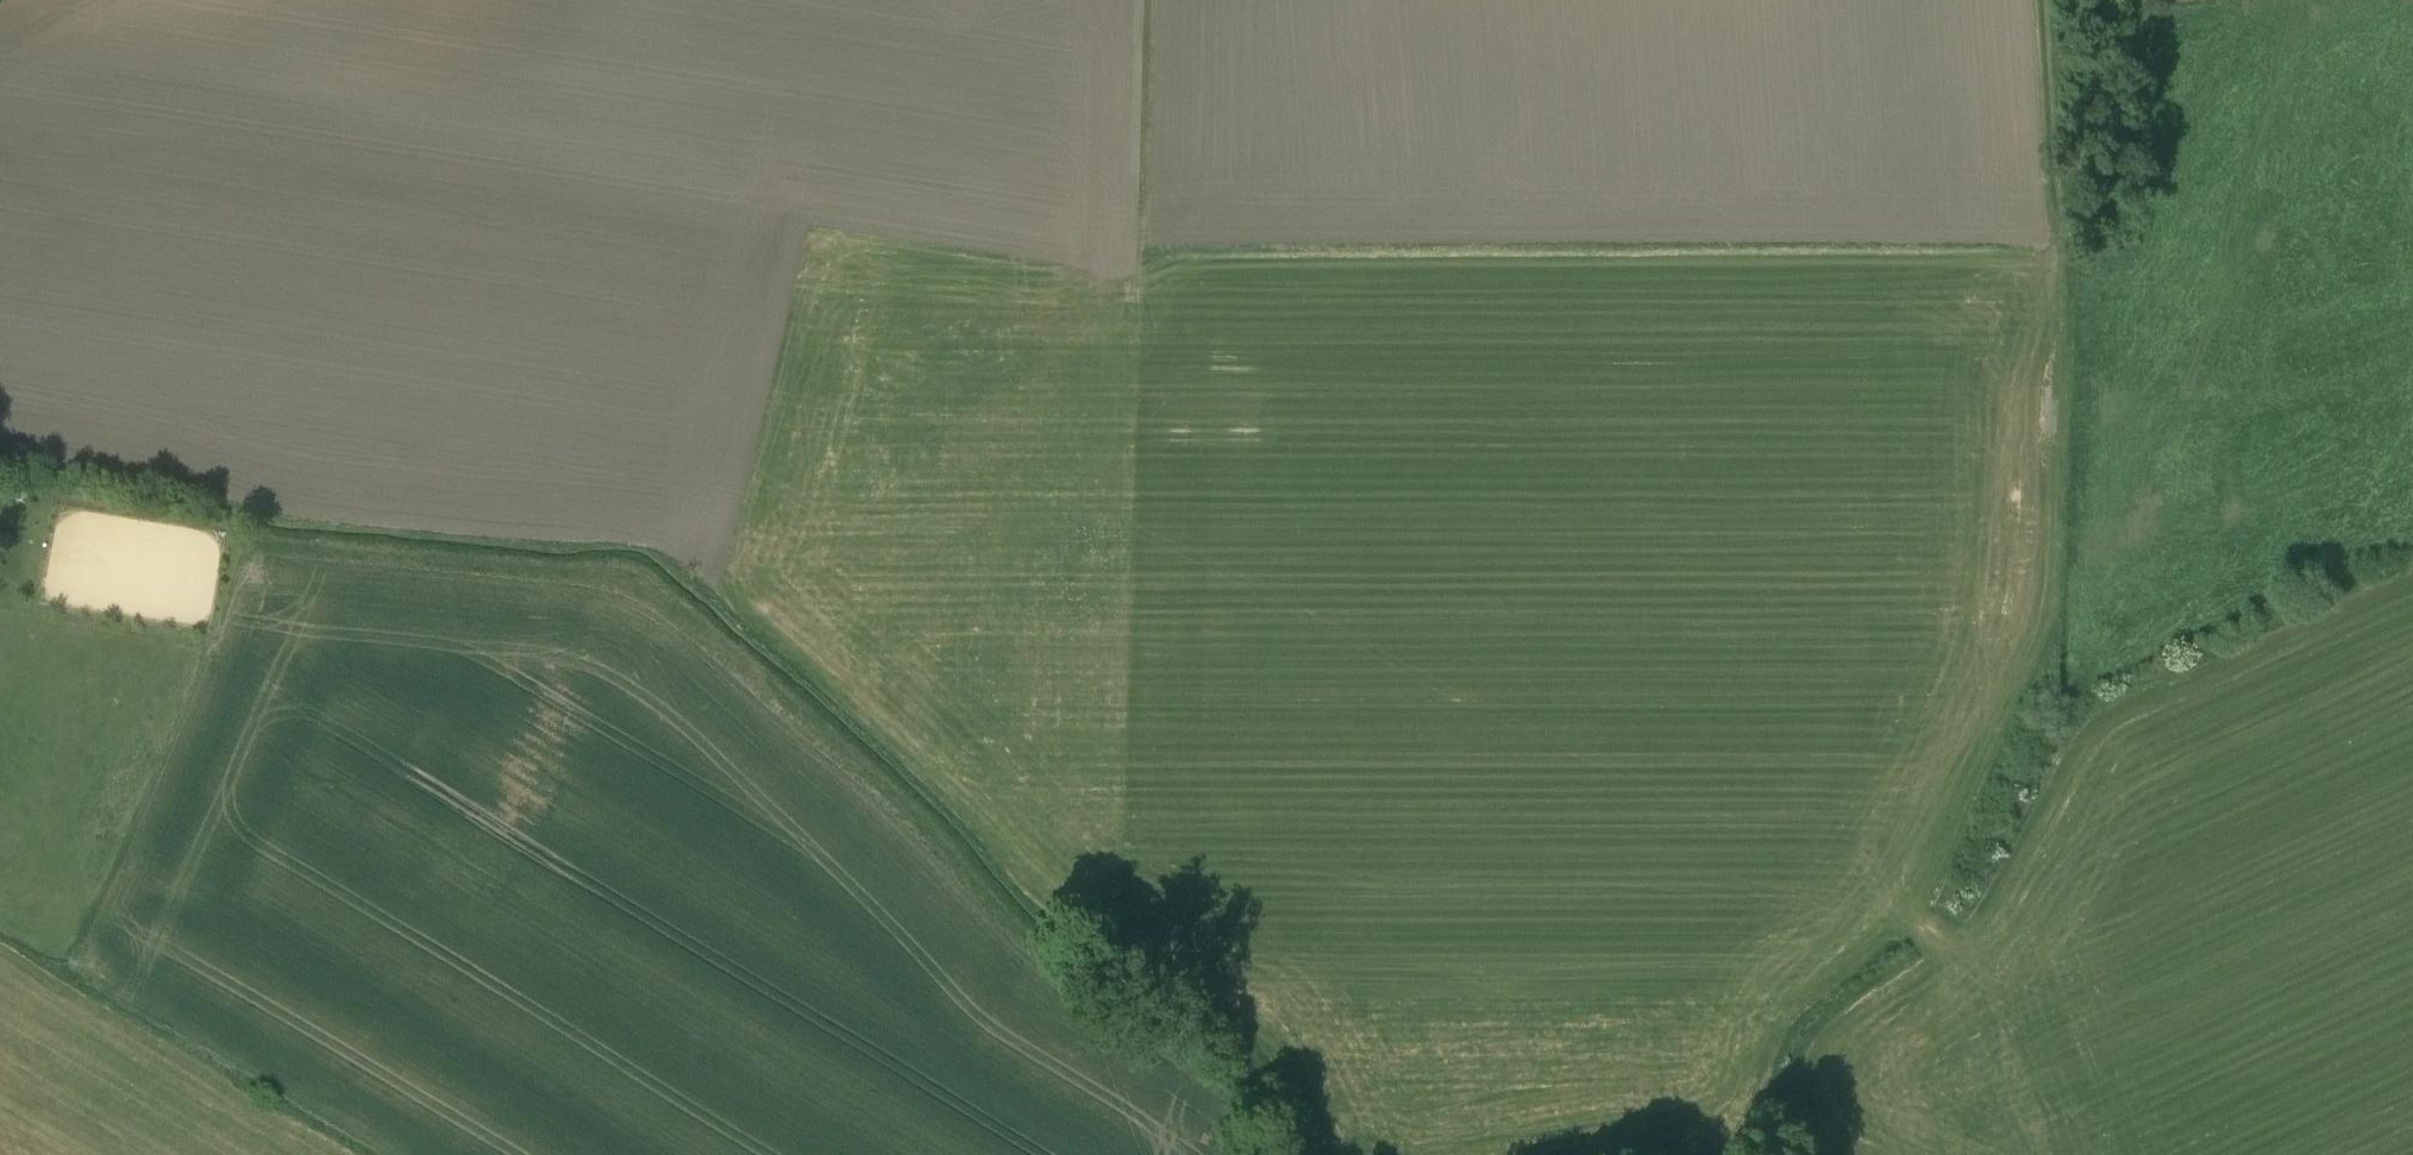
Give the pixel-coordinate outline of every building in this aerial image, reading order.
[(15,548),(18,529),(0,527),(0,546),(15,548)]
